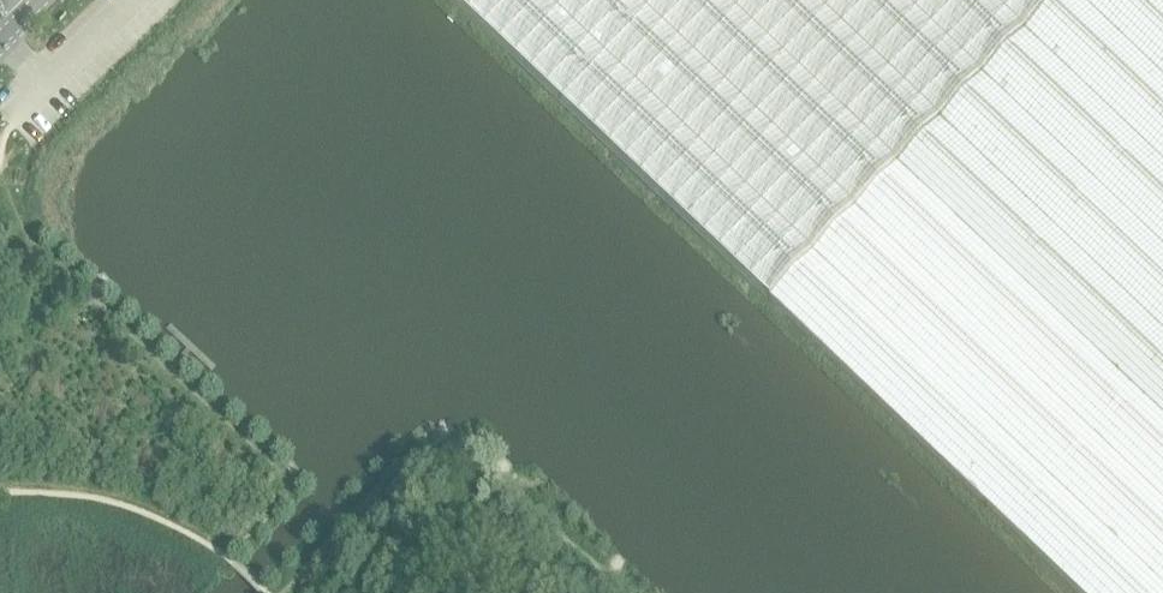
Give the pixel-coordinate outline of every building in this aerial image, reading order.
[(763,298),(1046,0),(450,0),(763,298)] [(763,298),(765,301),(942,470),(1070,592),(1162,592),(1162,0),(1046,0),(763,298)]
